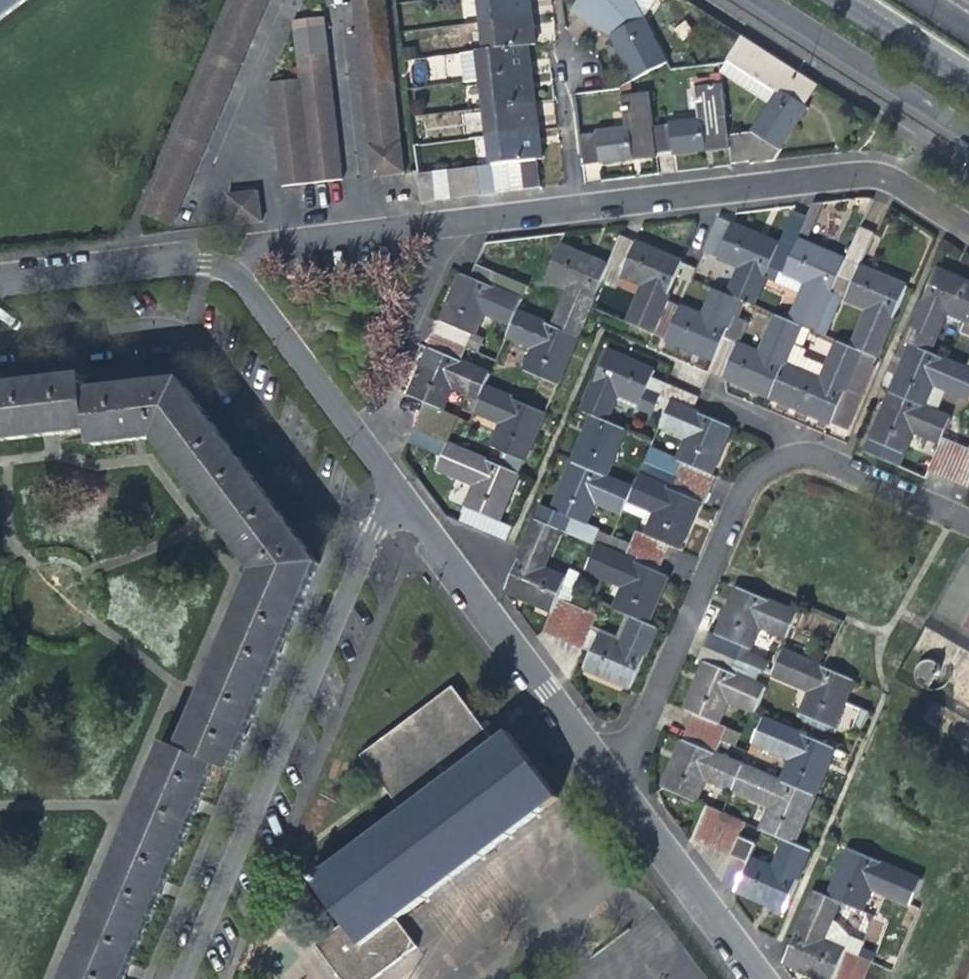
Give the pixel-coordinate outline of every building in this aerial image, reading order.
[(32,0),(0,0),(0,23),(32,0)] [(272,0),(241,0),(148,214),(173,226),(272,0)] [(385,0),(353,0),(376,177),(406,173),(385,0)] [(480,24),(531,18),(529,7),(528,0),(477,0),(480,24)] [(574,12),(600,29),(612,37),(633,81),(667,65),(645,19),(657,0),(582,0),(574,12)] [(343,165),(323,3),(296,6),(295,6),(301,64),(271,68),(284,171),(343,165)] [(480,24),(484,53),(527,47),(534,46),(532,32),(531,18),(480,24)] [(748,134),(727,137),(729,152),(731,166),(758,164),(756,166),(778,164),(786,152),(783,151),(810,110),(806,106),(818,86),(743,38),(725,66),(719,66),(719,72),(780,110),(763,137),(748,134)] [(484,53),(479,53),(462,55),(465,82),(482,80),(531,74),(529,62),(527,47),(484,53)] [(482,80),(486,109),(535,103),(533,91),(531,74),(482,80)] [(699,120),(653,125),(657,160),(683,157),(729,152),(727,137),(721,87),(697,89),(699,120)] [(617,165),(657,160),(653,125),(649,94),(625,96),(627,128),(580,134),(584,169),(617,165)] [(486,109),(490,137),(538,131),(537,117),(535,103),(486,109)] [(490,137),(494,165),(506,164),(522,163),(537,161),(542,160),(540,145),(538,131),(490,137)] [(540,188),(537,161),(522,163),(525,190),(531,189),(540,188)] [(516,191),(525,190),(522,163),(506,164),(510,192),(516,191)] [(503,192),(510,192),(506,164),(494,165),(492,166),(496,193),(503,192)] [(488,194),(496,193),(492,166),(477,167),(481,195),(488,194)] [(474,196),(481,195),(477,167),(462,169),(466,197),(474,196)] [(459,198),(466,197),(462,169),(447,171),(451,199),(459,198)] [(443,200),(451,199),(447,171),(432,172),(435,201),(443,200)] [(429,202),(435,201),(432,172),(417,174),(421,203),(429,202)] [(234,227),(265,223),(261,192),(230,196),(234,227)] [(857,211),(837,258),(851,263),(871,217),(857,211)] [(798,281),(781,320),(794,325),(803,329),(806,330),(837,259),(813,249),(791,239),(799,218),(787,213),(771,248),(784,253),(777,271),(798,281)] [(731,267),(721,294),(734,299),(747,305),(771,248),(735,233),(710,223),(697,252),(731,267)] [(616,237),(601,270),(600,273),(613,278),(635,288),(620,325),(646,336),(659,303),(677,263),(658,255),(616,237)] [(560,294),(546,330),(571,340),(584,310),(600,273),(601,270),(569,256),(553,249),(538,283),(560,294)] [(673,276),(689,282),(694,267),(678,261),(673,276)] [(471,265),(466,280),(516,302),(523,286),(471,265)] [(859,307),(843,346),(855,351),(868,356),(898,285),(874,275),(852,265),(838,298),(859,307)] [(968,323),(968,283),(961,280),(929,266),(897,340),(901,342),(922,351),(940,311),(968,323)] [(476,315),(505,328),(511,315),(516,302),(466,280),(456,276),(444,304),(435,323),(426,319),(420,334),(461,351),(476,315)] [(693,356),(707,362),(716,340),(734,299),(721,294),(709,289),(695,318),(659,303),(646,336),(693,356)] [(727,382),(763,397),(794,325),(781,320),(768,314),(750,354),(716,340),(707,362),(703,371),(727,382)] [(554,381),(571,340),(546,330),(511,315),(505,328),(500,340),(527,352),(517,374),(550,389),(554,381)] [(795,347),(803,329),(794,325),(763,397),(791,409),(824,423),(837,429),(868,356),(855,351),(843,346),(829,340),(818,366),(796,356),(799,349),(795,347)] [(455,365),(461,351),(420,334),(414,348),(422,352),(455,365)] [(912,402),(921,379),(961,396),(968,380),(968,378),(968,370),(959,366),(922,351),(901,342),(896,354),(880,390),(912,402)] [(959,366),(968,370),(968,344),(959,366)] [(444,393),(473,405),(478,391),(484,378),(455,365),(422,352),(411,377),(401,398),(420,407),(415,420),(447,434),(453,421),(436,414),(444,393)] [(602,353),(575,415),(585,420),(599,425),(612,393),(633,403),(646,372),(602,353)] [(88,427),(90,442),(152,434),(255,573),(180,751),(169,747),(69,978),(127,978),(166,884),(215,765),(228,770),(315,564),(179,377),(83,391),(81,374),(57,377),(0,385),(0,439),(88,427)] [(653,396),(666,402),(688,411),(693,398),(659,382),(653,396)] [(932,438),(933,436),(941,415),(912,402),(880,390),(874,405),(855,450),(885,464),(902,425),(932,438)] [(539,416),(478,391),(473,405),(468,417),(495,428),(489,441),(485,450),(518,463),(539,416)] [(725,427),(688,411),(666,402),(655,427),(683,440),(674,462),(646,450),(640,463),(708,492),(713,478),(704,474),(714,453),(725,427)] [(441,448),(447,434),(415,420),(408,434),(441,448)] [(619,434),(599,425),(585,420),(575,445),(566,467),(599,481),(619,434)] [(512,478),(441,448),(408,434),(402,449),(435,463),(432,469),(470,486),(458,512),(491,526),(500,505),(512,478)] [(968,471),(968,452),(932,438),(919,467),(963,486),(968,474),(968,471)] [(640,463),(634,478),(693,502),(701,506),(708,492),(640,463)] [(536,507),(530,523),(554,533),(577,543),(584,528),(569,521),(579,498),(619,514),(623,503),(627,493),(599,481),(566,467),(556,491),(547,512),(536,507)] [(682,526),(693,502),(634,478),(627,493),(623,503),(651,515),(643,535),(632,530),(625,545),(658,559),(664,544),(673,548),(682,526)] [(539,568),(554,533),(530,523),(517,554),(500,592),(525,603),(548,613),(539,634),(553,640),(571,600),(556,593),(563,578),(539,568)] [(499,546),(505,532),(491,526),(485,540),(499,546)] [(608,538),(584,528),(577,543),(592,549),(619,561),(625,545),(608,538)] [(651,574),(658,559),(625,545),(619,561),(651,574)] [(610,610),(627,617),(642,623),(651,601),(661,578),(651,574),(619,561),(592,549),(583,572),(619,588),(610,610)] [(567,569),(563,578),(556,593),(571,600),(581,575),(567,569)] [(725,605),(713,635),(704,631),(698,645),(728,658),(734,643),(743,647),(754,623),(781,634),(790,611),(732,588),(725,605)] [(584,606),(571,600),(553,640),(567,645),(584,606)] [(653,628),(642,623),(627,617),(615,647),(588,636),(598,612),(584,606),(567,645),(587,652),(579,670),(627,690),(639,662),(653,628)] [(722,672),(728,658),(698,645),(692,659),(701,663),(722,672)] [(826,725),(835,702),(847,677),(817,664),(776,647),(765,673),(802,689),(794,711),(826,725)] [(759,688),(722,672),(701,663),(686,699),(682,711),(690,715),(684,730),(716,743),(722,728),(712,724),(720,703),(748,714),(759,688)] [(361,757),(403,813),(311,883),(345,926),(316,948),(339,978),(381,978),(419,951),(398,922),(555,802),(504,735),(490,746),(448,692),(361,757)] [(775,784),(809,798),(819,774),(828,752),(756,721),(746,744),(784,761),(775,784)] [(710,757),(716,743),(684,730),(679,744),(710,757)] [(700,779),(727,791),(736,768),(710,757),(679,744),(671,762),(660,789),(691,802),(700,779)] [(775,784),(736,768),(727,791),(765,808),(757,830),(779,840),(790,844),(799,821),(809,798),(775,784)] [(686,837),(699,843),(712,811),(700,806),(686,837)] [(717,814),(712,811),(699,843),(713,849),(726,817),(717,814)] [(741,823),(726,817),(713,849),(726,855),(734,838),(741,823)] [(726,855),(742,862),(744,858),(749,845),(734,838),(726,855)] [(780,911),(804,851),(790,844),(779,840),(767,867),(744,858),(742,862),(730,889),(746,896),(780,911)] [(834,870),(823,898),(834,903),(856,912),(866,890),(903,906),(914,880),(842,849),(834,870)] [(834,903),(823,898),(809,892),(789,938),(780,961),(819,978),(845,978),(856,952),(860,944),(845,937),(841,946),(820,936),(826,922),(834,903)] [(834,925),(826,922),(820,936),(841,946),(845,937),(834,925)] [(856,952),(845,978),(861,978),(870,958),(856,952)]
